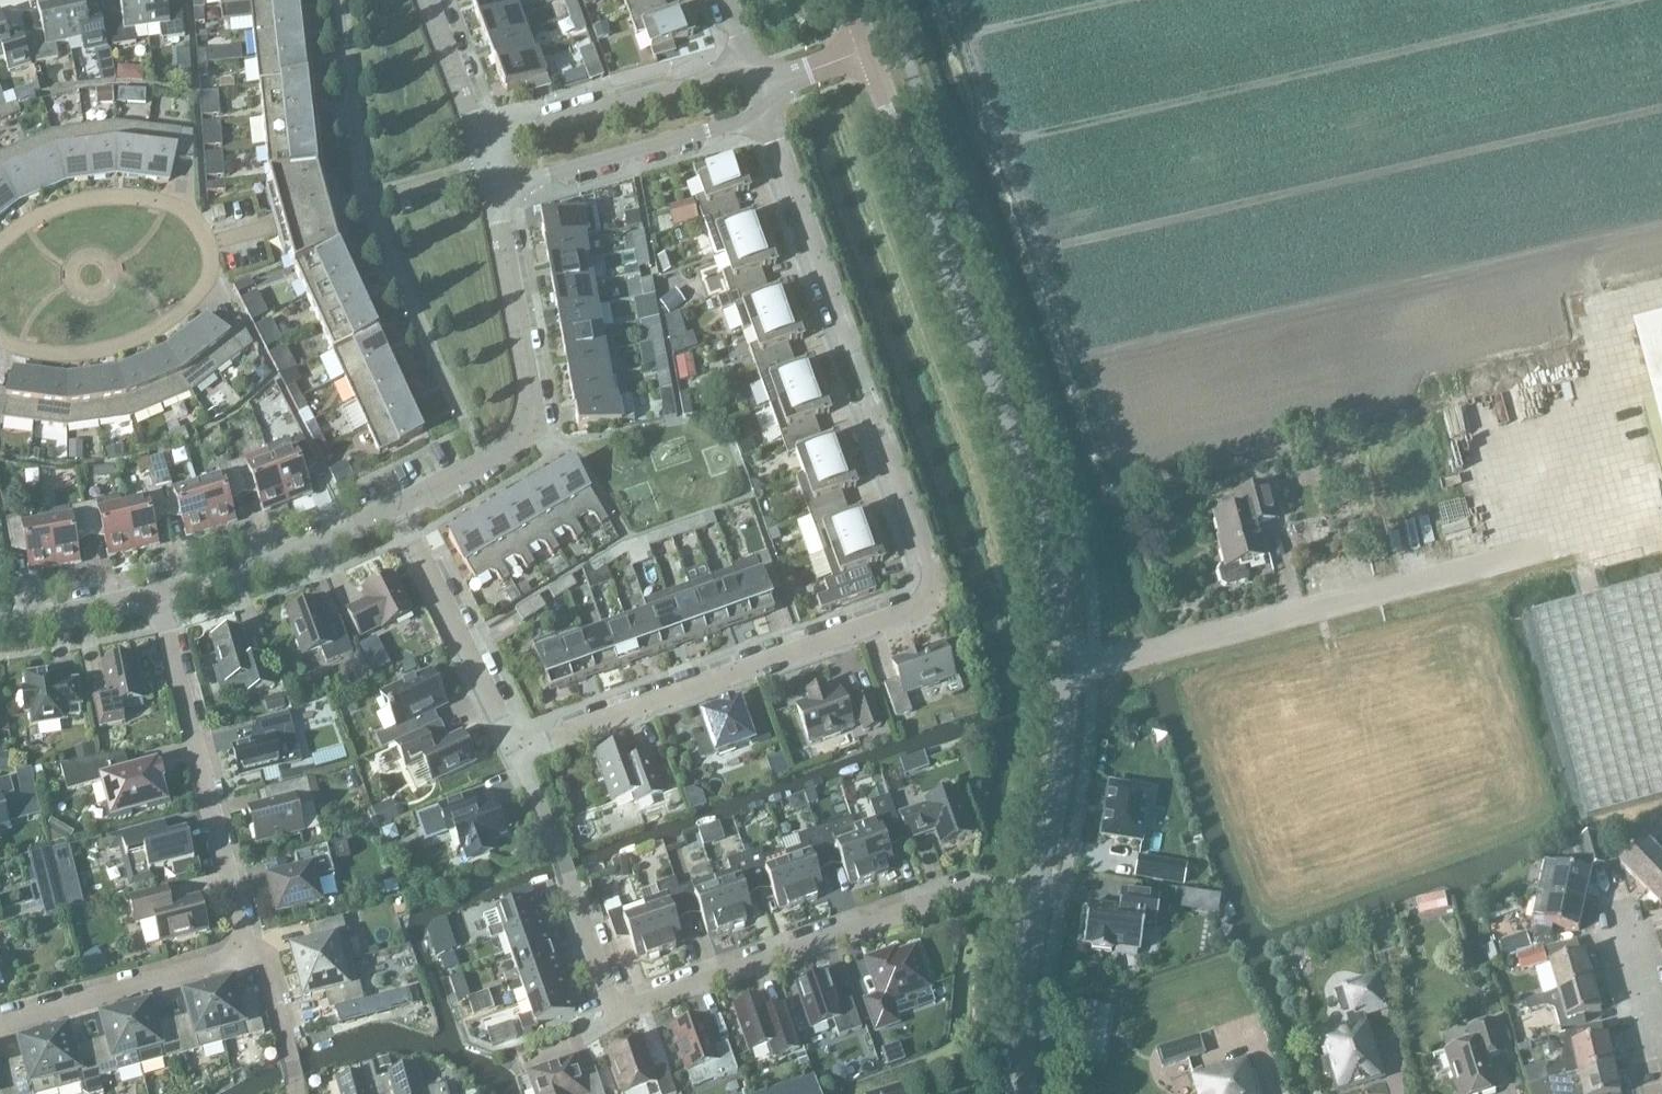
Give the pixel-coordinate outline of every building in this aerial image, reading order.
[(60,0),(44,0),(40,1),(41,4),(37,4),(43,31),(30,34),(37,63),(58,59),(55,45),(69,42),(60,0)] [(69,42),(82,39),(85,53),(107,48),(101,18),(88,21),(83,0),(60,0),(69,42)] [(144,0),(121,0),(123,15),(110,17),(114,46),(136,43),(134,29),(147,28),(144,0)] [(147,28),(161,26),(162,40),(185,37),(181,7),(168,8),(167,0),(144,0),(147,28)] [(254,31),(301,26),(298,0),(284,0),(251,4),(251,5),(221,8),(223,22),(252,19),(254,31)] [(480,25),(517,11),(512,0),(480,0),(472,3),(480,25)] [(570,16),(580,12),(576,0),(566,0),(564,1),(570,16)] [(630,16),(658,5),(656,0),(624,0),(630,16)] [(658,5),(630,16),(637,36),(646,33),(655,57),(675,52),(672,43),(692,35),(692,36),(694,36),(693,34),(699,31),(690,12),(686,14),(684,8),(682,8),(682,9),(663,17),(658,5)] [(195,10),(196,24),(205,23),(204,9),(195,10)] [(480,25),(489,47),(525,33),(517,11),(480,25)] [(580,12),(570,16),(576,32),(586,29),(580,12)] [(5,59),(9,72),(31,65),(22,36),(9,40),(1,14),(0,15),(0,60),(5,59)] [(254,31),(257,59),(304,53),(301,26),(254,31)] [(489,47),(497,69),(535,55),(535,54),(534,55),(525,33),(489,47)] [(102,82),(116,81),(110,51),(107,48),(95,50),(102,82)] [(580,52),(591,81),(604,78),(593,48),(580,52)] [(191,72),(190,50),(177,51),(178,73),(191,72)] [(198,65),(208,64),(207,50),(197,51),(198,65)] [(257,59),(260,86),(307,81),(304,53),(257,59)] [(535,55),(497,69),(502,83),(507,92),(527,84),(530,93),(550,87),(537,53),(535,54),(535,55)] [(198,65),(199,79),(209,78),(208,64),(198,65)] [(130,81),(131,72),(125,66),(118,66),(117,81),(130,81)] [(564,76),(567,86),(575,83),(573,74),(564,76)] [(307,81),(260,86),(263,117),(310,112),(307,81)] [(43,99),(38,85),(26,89),(31,103),(43,99)] [(130,104),(131,90),(118,89),(117,103),(130,104)] [(219,92),(200,93),(201,101),(219,100),(219,92)] [(219,100),(201,101),(201,109),(220,108),(219,100)] [(15,103),(0,109),(0,123),(20,115),(15,103)] [(220,108),(201,109),(202,117),(221,116),(220,108)] [(310,112),(263,117),(266,147),(314,142),(310,112)] [(202,123),(203,132),(222,130),(221,122),(202,123)] [(91,179),(117,175),(117,123),(84,127),(91,179)] [(117,175),(143,178),(149,127),(117,123),(117,175)] [(84,127),(52,131),(66,182),(91,179),(84,127)] [(149,127),(143,178),(169,182),(175,159),(195,161),(194,132),(149,127)] [(222,130),(203,132),(204,140),(222,138),(222,130)] [(52,131),(22,144),(42,192),(66,182),(52,131)] [(222,138),(204,140),(204,148),(223,146),(222,138)] [(314,142),(266,147),(270,177),(270,178),(317,173),(314,142)] [(0,154),(0,171),(18,202),(42,192),(22,144),(0,154)] [(223,153),(205,154),(205,162),(224,161),(223,153)] [(224,161),(205,162),(206,170),(224,169),(224,161)] [(703,197),(696,199),(704,220),(732,210),(728,199),(748,191),(749,192),(750,192),(747,185),(752,184),(746,164),(740,165),(740,163),(738,164),(739,165),(718,172),(716,164),(695,170),(698,179),(696,180),(703,197)] [(224,169),(206,170),(206,178),(225,177),(224,169)] [(18,202),(0,171),(0,217),(18,202)] [(317,173),(270,178),(279,212),(307,204),(324,199),(323,193),(317,173)] [(633,182),(618,184),(622,209),(637,207),(633,182)] [(207,185),(207,193),(226,192),(225,183),(207,185)] [(307,204),(279,212),(283,222),(285,234),(313,227),(331,222),(327,210),(324,199),(307,204)] [(584,212),(582,201),(562,206),(563,215),(543,219),(543,229),(545,243),(585,236),(585,237),(601,234),(597,210),(584,212)] [(211,210),(215,222),(226,219),(223,207),(211,210)] [(626,226),(644,225),(642,209),(625,211),(626,226)] [(726,254),(773,237),(764,218),(760,219),(758,213),(756,213),(757,214),(736,222),(732,210),(704,220),(708,233),(717,257),(726,254)] [(313,227),(285,234),(295,269),(338,249),(332,228),(331,222),(313,227)] [(633,234),(636,251),(647,249),(644,232),(633,234)] [(549,267),(589,259),(585,237),(585,236),(545,243),(549,267)] [(723,274),(730,295),(759,284),(754,273),(775,265),(775,266),(777,266),(774,259),(778,258),(773,237),(726,254),(731,270),(723,274)] [(338,249),(295,269),(308,296),(351,277),(338,249)] [(647,249),(636,251),(639,268),(650,266),(647,249)] [(697,286),(721,280),(715,257),(692,262),(697,286)] [(554,290),(594,283),(589,259),(549,267),(554,290)] [(351,277),(308,296),(320,324),(364,304),(351,277)] [(251,278),(234,287),(238,294),(254,286),(251,278)] [(642,281),(645,298),(656,296),(653,279),(642,281)] [(558,313),(598,306),(594,283),(554,290),(558,313)] [(763,296),(759,284),(730,295),(718,299),(723,312),(735,308),(744,333),(753,330),(752,329),(800,311),(790,292),(787,294),(784,287),(783,288),(783,289),(763,296)] [(678,290),(660,301),(667,312),(685,301),(678,290)] [(241,300),(244,307),(261,299),(257,292),(241,300)] [(648,314),(659,312),(656,296),(645,298),(648,314)] [(244,307),(248,315),(265,306),(261,299),(244,307)] [(364,304),(320,324),(333,352),(377,332),(364,304)] [(265,306),(248,315),(252,322),(269,313),(265,306)] [(562,337),(602,329),(598,306),(558,313),(562,337)] [(752,329),(753,330),(758,344),(749,348),(757,369),(785,359),(781,347),(801,340),(802,341),(803,340),(801,334),(805,332),(800,311),(752,329)] [(186,332),(218,373),(253,345),(240,320),(224,332),(207,315),(186,332)] [(1636,325),(1656,397),(1644,400),(1661,467),(1661,318),(1636,325)] [(255,328),(259,335),(275,326),(272,319),(255,328)] [(650,328),(653,344),(664,342),(661,325),(650,328)] [(259,335),(262,342),(279,333),(275,326),(259,335)] [(606,353),(602,329),(562,337),(566,360),(606,353)] [(218,373),(186,332),(166,348),(192,393),(218,373)] [(377,332),(333,352),(345,378),(388,358),(377,332)] [(266,349),(283,340),(279,333),(262,342),(266,349)] [(692,336),(671,342),(673,356),(696,348),(692,336)] [(664,342),(653,344),(656,361),(667,359),(664,342)] [(269,355),(273,362),(289,353),(286,346),(269,355)] [(192,393),(166,348),(142,358),(162,406),(192,393)] [(273,362),(276,369),(293,360),(289,353),(273,362)] [(610,376),(606,353),(566,360),(570,383),(610,376)] [(695,353),(676,356),(680,380),(699,376),(695,353)] [(162,406),(142,358),(118,368),(132,418),(162,406)] [(345,378),(357,403),(400,383),(388,358),(345,378)] [(785,359),(757,369),(764,390),(773,388),(779,402),(827,386),(817,366),(813,368),(811,361),(810,362),(810,363),(789,370),(785,359)] [(1547,359),(1526,363),(1531,390),(1552,386),(1547,359)] [(280,376),(297,368),(293,360),(276,369),(280,376)] [(35,423),(41,372),(15,368),(9,391),(0,390),(0,419),(35,423)] [(93,371),(100,423),(132,418),(118,368),(93,371)] [(67,375),(68,427),(100,423),(93,371),(67,375)] [(41,372),(35,423),(68,427),(67,375),(41,372)] [(658,374),(661,391),(672,389),(669,372),(658,374)] [(575,406),(615,399),(614,398),(628,396),(624,373),(610,376),(570,383),(575,406)] [(400,383),(357,403),(368,428),(411,408),(400,383)] [(295,384),(287,389),(293,401),(301,397),(295,384)] [(770,405),(784,443),(812,432),(808,421),(828,414),(829,415),(830,414),(828,408),(832,407),(827,386),(779,402),(770,405)] [(664,407),(675,405),(672,389),(661,391),(664,407)] [(693,416),(689,394),(680,395),(684,418),(693,416)] [(579,431),(635,421),(630,395),(628,396),(614,398),(615,399),(575,406),(579,431)] [(293,401),(299,413),(308,409),(301,397),(293,401)] [(411,408),(368,428),(380,453),(423,433),(411,408)] [(797,480),(806,477),(844,463),(853,460),(844,440),(840,442),(838,436),(836,436),(837,437),(816,444),(812,432),(784,443),(788,456),(797,480)] [(321,434),(312,438),(318,450),(327,446),(321,434)] [(284,491),(288,502),(298,498),(311,493),(301,468),(314,463),(303,436),(291,441),(295,450),(272,460),(284,491)] [(318,450),(325,462),(333,458),(327,446),(318,450)] [(145,455),(151,476),(162,473),(157,452),(145,455)] [(255,487),(265,512),(288,502),(284,491),(272,460),(249,469),(246,459),(232,464),(236,477),(241,492),(255,487)] [(797,480),(803,496),(810,517),(839,507),(835,495),(855,488),(856,489),(857,488),(854,482),(858,481),(853,460),(844,463),(806,477),(797,480)] [(574,463),(550,477),(576,522),(587,515),(595,517),(601,527),(609,522),(590,489),(589,489),(574,463)] [(241,492),(232,464),(219,469),(222,479),(198,486),(212,529),(236,522),(228,496),(241,492)] [(550,477),(525,491),(551,536),(563,530),(570,532),(576,541),(584,536),(576,522),(550,477)] [(212,529),(198,486),(175,493),(172,484),(158,487),(166,515),(180,511),(188,537),(212,529)] [(1219,572),(1222,584),(1227,587),(1240,583),(1243,578),(1241,569),(1244,563),(1265,557),(1257,525),(1275,520),(1266,486),(1237,494),(1241,509),(1216,516),(1224,546),(1222,547),(1227,566),(1222,567),(1219,572)] [(158,487),(145,491),(147,501),(123,507),(134,551),(158,545),(152,519),(166,515),(158,487)] [(525,491),(500,506),(527,551),(538,544),(546,546),(552,556),(560,551),(551,536),(525,491)] [(1483,491),(1433,505),(1440,532),(1490,518),(1483,491)] [(17,507),(15,494),(1,496),(3,509),(17,507)] [(83,506),(89,534),(104,531),(110,557),(134,551),(123,507),(121,497),(97,503),(83,506)] [(71,508),(58,511),(59,521),(48,523),(55,567),(80,563),(75,537),(89,534),(83,506),(71,508)] [(500,506),(476,520),(502,565),(514,559),(521,561),(527,570),(535,565),(527,551),(500,506)] [(810,517),(824,554),(880,534),(871,514),(867,516),(864,510),(863,510),(863,511),(843,518),(839,507),(810,517)] [(1420,513),(1412,518),(1429,543),(1436,538),(1420,513)] [(55,567),(48,523),(23,527),(22,517),(8,520),(13,548),(26,546),(31,572),(55,567)] [(691,521),(695,532),(707,527),(703,517),(691,521)] [(502,565),(476,520),(450,536),(466,562),(465,562),(476,580),(489,573),(497,575),(503,585),(511,580),(502,565)] [(691,521),(679,525),(683,536),(695,532),(691,521)] [(647,537),(650,548),(663,543),(659,532),(647,537)] [(828,594),(817,598),(822,611),(870,593),(861,570),(882,562),(882,563),(883,563),(881,556),(885,555),(880,534),(824,554),(833,580),(824,583),(828,594)] [(647,537),(634,541),(638,552),(650,548),(647,537)] [(601,558),(607,568),(619,561),(613,551),(601,558)] [(733,567),(733,570),(752,622),(775,613),(768,593),(781,588),(768,553),(755,557),(756,559),(733,567)] [(590,565),(596,575),(607,568),(601,558),(590,565)] [(733,570),(711,578),(730,630),(752,622),(733,570)] [(348,611),(361,637),(382,627),(383,629),(413,613),(393,574),(363,589),(369,600),(348,611)] [(560,584),(566,593),(577,586),(571,577),(560,584)] [(711,578),(689,585),(707,638),(730,630),(711,578)] [(1533,614),(1589,819),(1661,799),(1661,579),(1533,614)] [(792,583),(793,598),(809,597),(808,582),(792,583)] [(549,591),(555,600),(566,593),(560,584),(549,591)] [(689,585),(667,593),(685,645),(707,638),(689,585)] [(667,593),(644,601),(649,615),(663,653),(685,645),(667,593)] [(516,611),(524,623),(547,608),(539,597),(516,611)] [(305,655),(321,649),(327,663),(353,653),(343,624),(328,630),(318,601),(289,612),(305,655)] [(649,615),(627,623),(641,661),(663,653),(649,615)] [(627,623),(605,631),(618,669),(641,661),(627,623)] [(579,628),(556,636),(574,685),(596,677),(582,639),(579,628)] [(217,636),(212,638),(221,668),(215,670),(221,692),(245,684),(248,693),(272,685),(263,656),(250,660),(241,629),(228,633),(226,629),(217,631),(217,636)] [(605,631),(583,639),(596,677),(618,669),(605,631)] [(574,685),(556,636),(533,644),(537,655),(550,693),(574,685)] [(885,685),(897,718),(913,712),(906,694),(923,688),(924,690),(938,684),(938,682),(954,676),(949,662),(951,659),(952,655),(951,652),(948,649),(944,648),(943,645),(893,663),(899,680),(885,685)] [(94,697),(100,728),(125,723),(121,704),(145,699),(136,657),(103,664),(109,694),(94,697)] [(22,690),(23,694),(21,699),(21,704),(25,707),(26,712),(32,711),(34,724),(41,723),(45,724),(54,723),(57,720),(64,719),(64,718),(81,716),(80,704),(76,682),(59,684),(57,671),(27,676),(29,689),(22,690)] [(445,706),(429,672),(384,694),(390,708),(388,709),(397,728),(403,740),(424,730),(439,724),(438,723),(434,725),(429,714),(445,706)] [(855,705),(847,708),(841,691),(827,696),(824,688),(808,694),(810,701),(797,707),(810,744),(824,739),(824,740),(841,735),(840,733),(854,728),(853,726),(861,723),(865,732),(881,726),(871,697),(854,703),(855,705)] [(705,721),(702,722),(707,736),(695,741),(702,759),(719,753),(720,756),(735,751),(734,748),(752,741),(753,746),(770,740),(759,709),(743,715),(739,704),(735,705),(734,702),(722,706),(724,709),(703,717),(705,721)] [(263,740),(233,748),(241,777),(281,766),(301,762),(294,733),(289,715),(258,723),(263,740)] [(424,761),(434,783),(476,763),(462,733),(432,747),(425,731),(396,745),(407,769),(424,761)] [(596,755),(613,801),(634,794),(636,802),(664,793),(650,755),(636,760),(630,743),(596,755)] [(110,803),(105,804),(109,821),(132,815),(130,810),(147,806),(149,811),(171,805),(166,788),(161,789),(159,781),(164,780),(160,767),(156,769),(155,766),(131,773),(125,753),(61,767),(68,792),(105,784),(110,803)] [(0,781),(0,832),(10,829),(1,798),(15,794),(10,779),(0,781)] [(264,790),(268,804),(249,809),(258,844),(303,832),(297,808),(314,804),(308,779),(264,790)] [(1141,841),(1149,793),(1150,791),(1147,790),(1147,791),(1113,785),(1110,784),(1110,787),(1102,835),(1102,837),(1104,837),(1139,843),(1141,843),(1142,841),(1141,841)] [(900,815),(909,840),(928,833),(927,831),(935,828),(941,845),(972,834),(957,791),(926,802),(927,806),(900,815)] [(814,793),(805,796),(809,806),(818,803),(814,793)] [(876,820),(856,828),(856,829),(874,880),(889,875),(887,872),(896,869),(888,846),(904,840),(890,797),(871,804),(876,820)] [(452,821),(462,849),(465,847),(469,860),(494,851),(489,839),(505,833),(495,804),(467,814),(462,800),(436,809),(417,816),(423,832),(452,822),(452,821)] [(157,839),(153,826),(107,838),(111,852),(124,848),(133,883),(152,878),(151,872),(193,861),(193,862),(195,862),(187,832),(157,839)] [(856,829),(834,837),(833,837),(821,841),(829,866),(842,862),(850,885),(858,882),(859,885),(874,880),(856,829)] [(829,866),(821,841),(817,831),(798,837),(802,848),(785,854),(789,863),(803,905),(818,900),(816,896),(825,893),(817,870),(829,866)] [(1582,842),(1561,849),(1559,862),(1590,868),(1591,869),(1605,864),(1596,837),(1582,842)] [(1642,886),(1661,866),(1661,853),(1661,854),(1647,840),(1622,865),(1642,886)] [(351,858),(347,843),(333,847),(337,862),(351,858)] [(84,907),(69,846),(52,851),(63,895),(68,912),(84,907)] [(270,880),(278,914),(321,903),(315,880),(335,875),(328,848),(295,857),(300,873),(270,880)] [(787,906),(789,910),(803,905),(789,863),(767,871),(760,850),(746,855),(759,891),(771,886),(779,909),(787,906)] [(715,878),(718,888),(732,929),(747,924),(746,921),(754,918),(746,895),(759,891),(746,855),(728,862),(731,872),(715,878)] [(1168,881),(1171,864),(1139,858),(1136,876),(1168,881)] [(1537,881),(1535,890),(1586,902),(1592,873),(1558,866),(1554,885),(1537,881)] [(1642,886),(1661,906),(1661,866),(1642,886)] [(718,935),(732,929),(718,888),(715,878),(714,878),(692,885),(679,890),(683,901),(688,915),(700,911),(708,934),(717,931),(718,935)] [(675,945),(683,942),(675,919),(688,915),(679,890),(675,880),(656,886),(660,897),(644,903),(662,954),(676,949),(675,945)] [(155,919),(161,943),(208,931),(199,897),(171,905),(167,889),(130,898),(136,924),(155,919)] [(1586,902),(1535,890),(1533,900),(1550,904),(1545,923),(1580,931),(1586,902)] [(1220,897),(1185,891),(1182,908),(1217,914),(1220,897)] [(1140,952),(1144,924),(1157,925),(1160,897),(1121,892),(1119,909),(1089,905),(1084,944),(1090,945),(1090,950),(1112,952),(1112,948),(1140,952)] [(68,912),(63,895),(42,900),(48,919),(68,914),(68,912)] [(505,935),(544,921),(536,899),(497,912),(483,917),(488,931),(492,940),(498,938),(505,935)] [(646,956),(647,959),(662,954),(644,903),(622,910),(608,915),(617,940),(630,935),(637,958),(646,956)] [(319,943),(292,950),(299,974),(354,959),(343,918),(315,925),(319,943)] [(544,921),(505,935),(513,958),(552,944),(544,921)] [(435,954),(454,948),(449,933),(430,939),(435,954)] [(1499,943),(1504,958),(1532,949),(1527,933),(1499,943)] [(517,971),(504,975),(507,985),(559,966),(552,944),(513,958),(517,971)] [(865,1001),(876,1032),(899,1024),(891,1001),(929,988),(916,949),(896,955),(895,951),(868,961),(880,996),(865,1001)] [(1544,949),(1518,957),(1522,971),(1548,963),(1544,949)] [(1552,963),(1560,992),(1594,982),(1591,970),(1594,967),(1591,957),(1587,957),(1586,954),(1552,963)] [(354,959),(299,974),(305,998),(331,991),(336,1009),(365,1001),(354,959)] [(528,1002),(567,989),(559,966),(507,985),(510,994),(524,989),(528,1002)] [(467,990),(462,975),(450,979),(455,994),(467,990)] [(796,985),(811,1029),(833,1022),(839,1038),(862,1030),(852,1001),(838,1005),(828,975),(815,979),(811,977),(802,980),(800,984),(796,985)] [(1351,1029),(1320,1038),(1327,1060),(1322,1062),(1326,1075),(1331,1073),(1337,1093),(1383,1079),(1366,1025),(1362,1014),(1384,1008),(1375,979),(1346,988),(1355,1015),(1348,1017),(1351,1029)] [(209,989),(220,1031),(243,1025),(247,1038),(265,1033),(257,1004),(240,1009),(233,982),(209,989)] [(1560,992),(1527,1002),(1530,1012),(1547,1007),(1557,1013),(1561,1030),(1587,1022),(1585,1016),(1602,1011),(1594,982),(1560,992)] [(174,1027),(182,1055),(224,1044),(220,1031),(209,989),(185,995),(192,1022),(174,1027)] [(532,1015),(519,1020),(524,1032),(538,1027),(537,1025),(575,1012),(567,989),(528,1002),(532,1015)] [(470,999),(475,1013),(493,1007),(488,993),(470,999)] [(391,1011),(387,995),(373,999),(377,1014),(391,1011)] [(784,1005),(768,1011),(763,997),(734,1007),(750,1052),(769,1046),(774,1058),(800,1049),(784,1005)] [(137,1054),(141,1067),(182,1055),(174,1027),(157,1031),(150,1005),(126,1011),(138,1054),(137,1054)] [(100,1078),(141,1067),(137,1054),(138,1054),(126,1011),(102,1018),(109,1044),(92,1049),(91,1049),(92,1051),(100,1078)] [(672,1029),(688,1073),(710,1065),(715,1081),(738,1072),(728,1043),(715,1048),(704,1018),(672,1029)] [(517,1039),(512,1023),(499,1028),(504,1043),(517,1039)] [(1445,1052),(1458,1093),(1485,1093),(1499,1089),(1489,1059),(1503,1054),(1494,1023),(1468,1031),(1471,1043),(1445,1052)] [(59,1091),(83,1084),(86,1093),(87,1093),(99,1093),(104,1093),(100,1078),(92,1051),(91,1049),(92,1049),(90,1043),(90,1044),(73,1049),(68,1029),(44,1036),(59,1091)] [(15,1093),(48,1093),(59,1091),(44,1036),(20,1043),(25,1062),(8,1066),(7,1065),(9,1074),(10,1074),(15,1093)] [(1610,1039),(1609,1036),(1565,1046),(1563,1059),(1559,1060),(1560,1066),(1550,1069),(1548,1069),(1549,1074),(1551,1080),(1616,1065),(1613,1053),(1616,1050),(1614,1040),(1610,1039)] [(1199,1038),(1157,1051),(1162,1067),(1204,1054),(1199,1038)] [(623,1093),(626,1093),(657,1083),(660,1093),(676,1093),(667,1066),(653,1071),(642,1039),(608,1051),(623,1093)] [(1395,1043),(1384,1048),(1393,1069),(1403,1065),(1395,1043)] [(530,1074),(537,1093),(586,1093),(588,1093),(606,1093),(596,1069),(582,1074),(575,1058),(560,1063),(558,1067),(548,1070),(545,1068),(530,1074)] [(1193,1076),(1198,1093),(1260,1093),(1253,1073),(1250,1074),(1245,1060),(1193,1076)] [(377,1078),(373,1062),(359,1066),(362,1075),(337,1082),(340,1093),(382,1093),(377,1078)] [(1529,1085),(1531,1085),(1549,1081),(1551,1080),(1549,1074),(1548,1069),(1550,1069),(1549,1064),(1526,1070),(1529,1085)] [(1551,1080),(1549,1081),(1552,1093),(1622,1093),(1616,1065),(1551,1080)] [(415,1067),(377,1078),(382,1093),(448,1093),(446,1084),(421,1091),(415,1067)] [(10,1074),(9,1074),(0,1076),(0,1093),(15,1093),(10,1074)] [(813,1077),(763,1093),(819,1093),(813,1077)]
